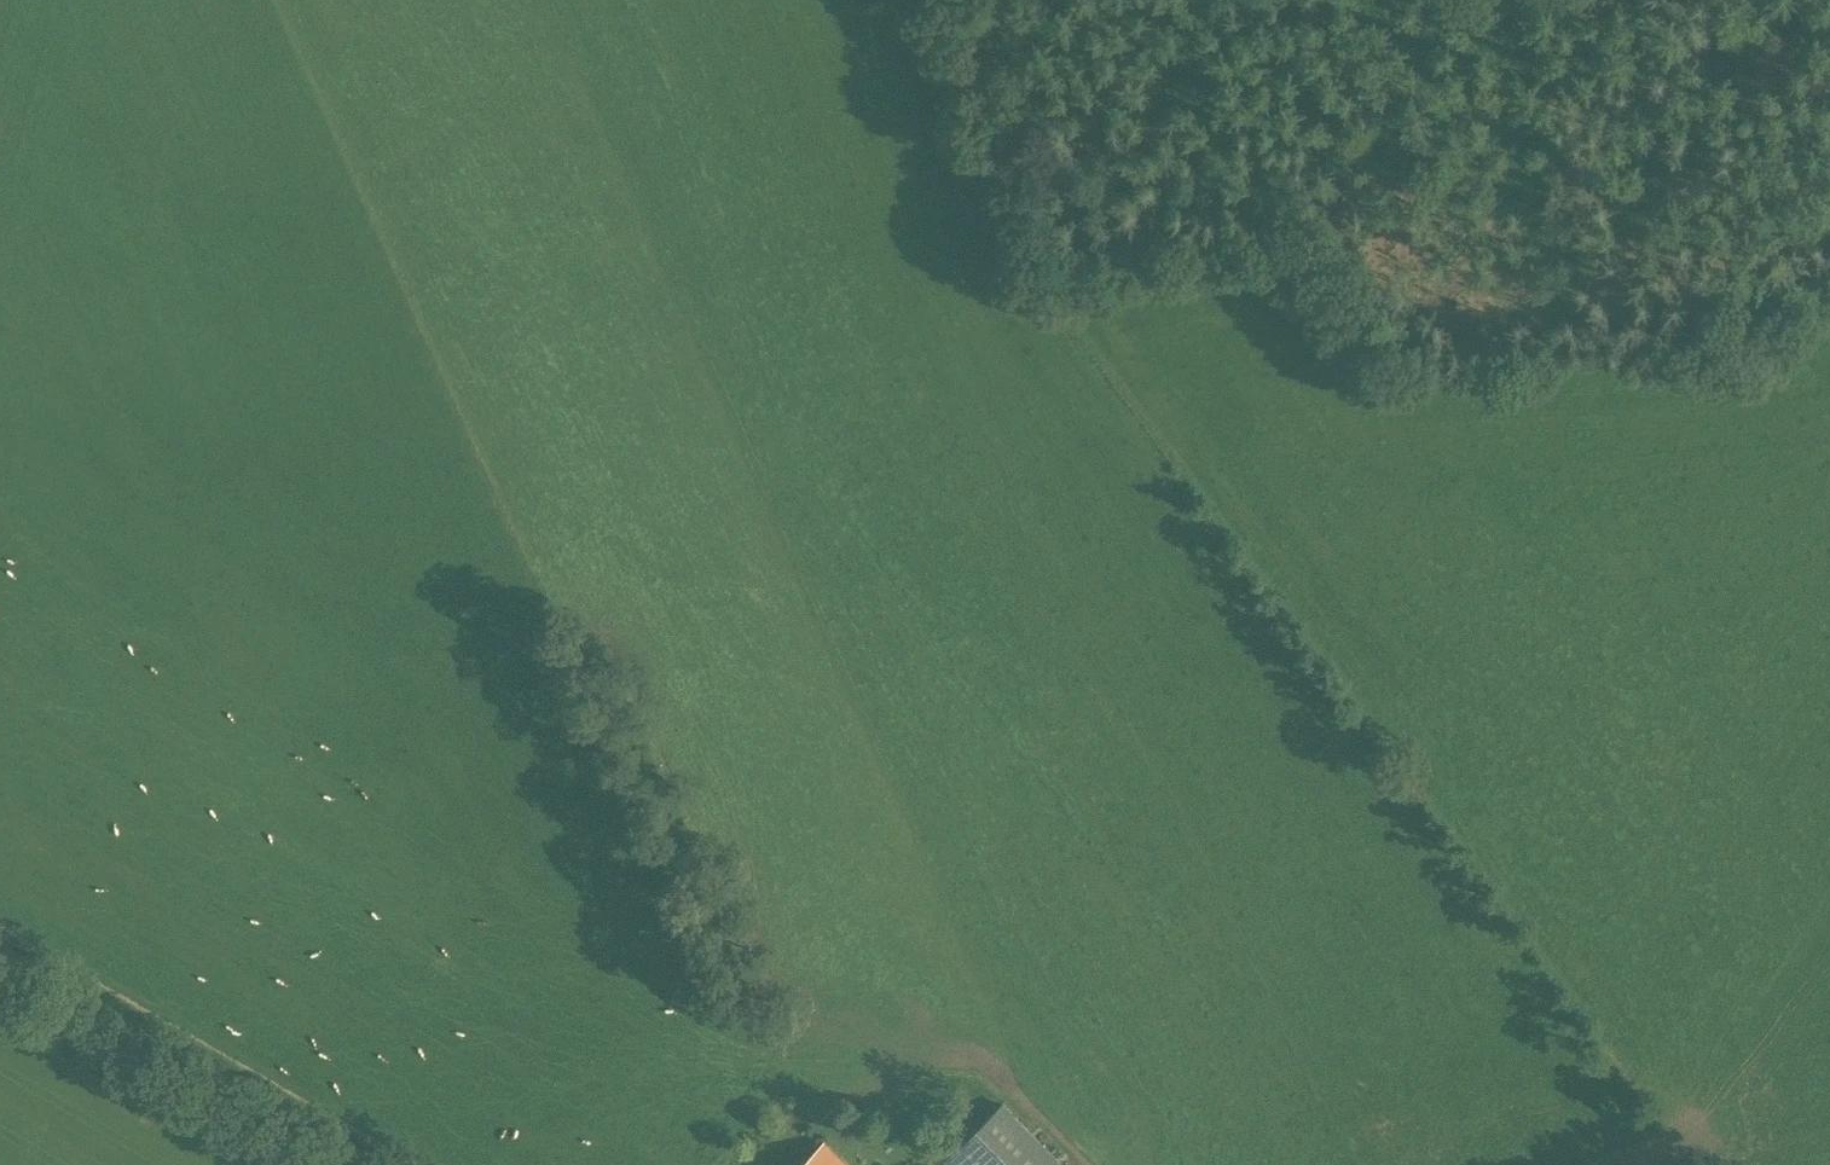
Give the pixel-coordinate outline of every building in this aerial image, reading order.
[(943,1161),(948,1164),(1064,1164),(1002,1102),(943,1161)] [(824,1141),(800,1164),(847,1164),(824,1141)]
